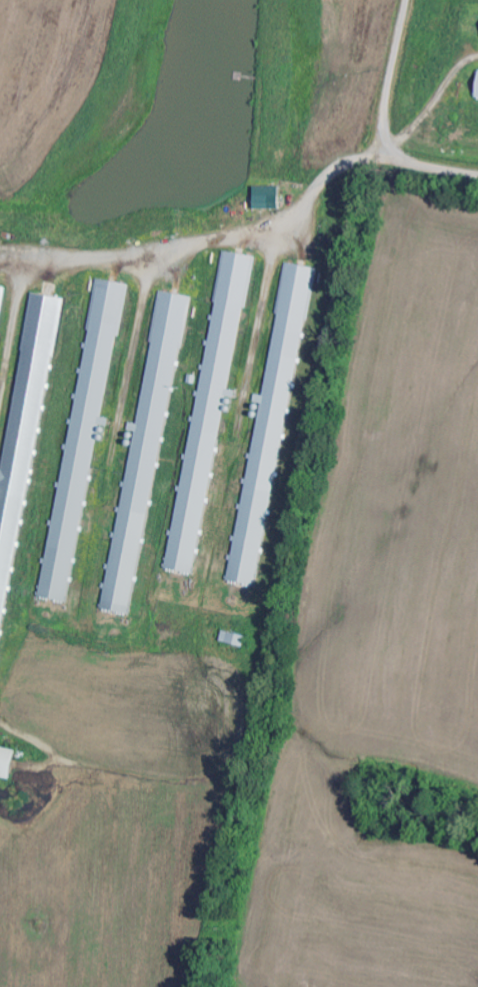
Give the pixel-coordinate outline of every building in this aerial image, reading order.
[(282,209),(281,187),(256,187),(257,209),(282,209)] [(172,570),(198,574),(224,411),(234,412),(237,391),(234,390),(255,256),(223,251),(172,570)] [(233,582),(263,587),(313,267),(288,263),(267,396),(258,394),(256,402),(261,403),(233,582)] [(46,598),(71,603),(97,440),(107,441),(111,418),(107,418),(128,284),(96,279),(46,598)] [(107,610),(138,615),(187,296),(161,292),(141,424),(132,423),(131,431),(134,431),(107,610)] [(33,293),(6,470),(0,469),(0,681),(2,681),(61,297),(33,293)]
